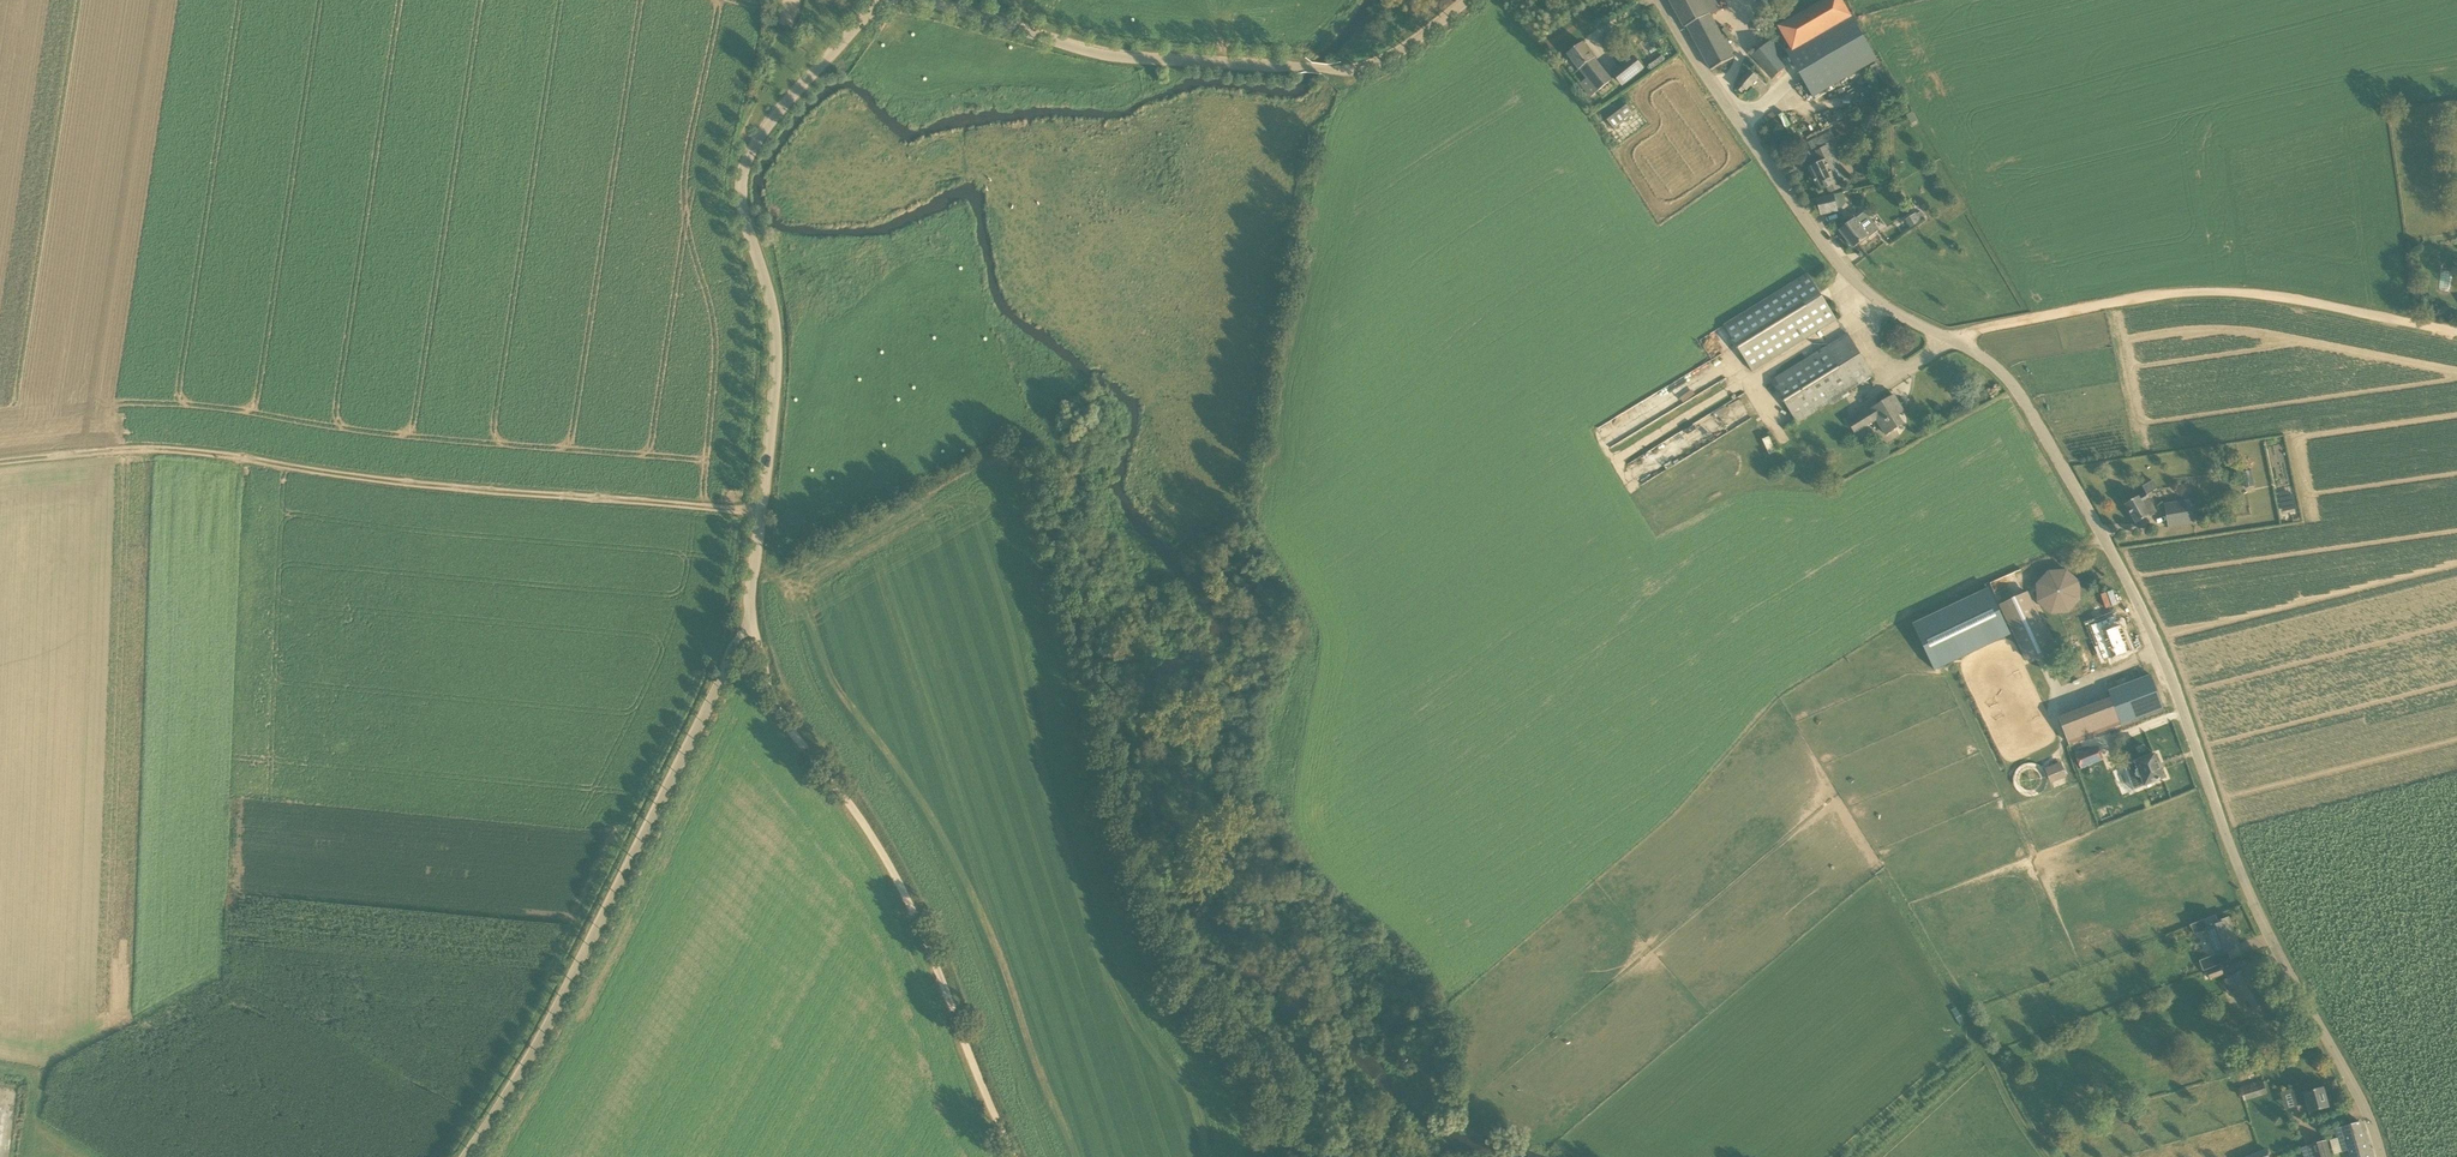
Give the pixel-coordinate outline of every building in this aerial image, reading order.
[(1685,28),(1687,27),(1711,70),(1734,58),(1728,48),(1710,15),(1719,9),(1714,0),(1670,0),(1685,28)] [(1786,51),(1813,97),(1877,60),(1850,14),(1848,15),(1839,0),(1831,0),(1783,28),(1794,46),(1786,51)] [(1785,68),(1780,61),(1788,55),(1773,38),(1752,55),(1772,79),(1785,68)] [(1594,59),(1582,43),(1568,54),(1580,70),(1581,69),(1588,78),(1581,83),(1591,96),(1598,91),(1611,81),(1594,59)] [(1633,56),(1612,73),(1622,85),(1643,68),(1633,56)] [(1758,78),(1751,72),(1739,84),(1741,85),(1737,89),(1741,92),(1744,89),(1746,90),(1758,78)] [(1628,105),(1608,121),(1614,129),(1634,114),(1628,105)] [(1811,139),(1814,147),(1834,139),(1831,131),(1811,139)] [(1841,164),(1837,155),(1831,144),(1817,151),(1822,163),(1809,169),(1820,191),(1827,187),(1830,194),(1841,188),(1838,180),(1836,182),(1830,169),(1841,164)] [(1817,199),(1821,215),(1838,211),(1834,195),(1817,199)] [(1911,227),(1927,218),(1922,209),(1906,219),(1911,227)] [(1865,212),(1855,219),(1840,231),(1853,248),(1878,229),(1865,212)] [(1724,325),(1752,372),(1837,320),(1808,274),(1724,325)] [(1848,334),(1772,381),(1797,422),(1874,376),(1848,334)] [(1903,424),(1894,409),(1900,405),(1894,395),(1878,405),(1876,402),(1848,419),(1856,432),(1877,419),(1886,435),(1903,424)] [(1771,436),(1765,439),(1771,454),(1777,451),(1771,436)] [(2156,512),(2149,499),(2150,499),(2146,493),(2126,504),(2137,523),(2149,516),(2156,512)] [(2195,524),(2192,505),(2166,509),(2169,528),(2195,524)] [(2073,576),(2066,572),(2058,571),(2049,572),(2043,578),(2038,585),(2037,593),(2039,601),(2044,608),(2051,613),(2060,614),(2068,612),(2075,607),(2079,600),(2080,591),(2078,583),(2073,576)] [(1914,623),(1934,669),(1954,661),(2011,636),(1991,590),(1914,623)] [(2027,593),(2001,605),(2027,660),(2053,647),(2027,593)] [(2115,616),(2091,625),(2098,644),(2104,660),(2112,657),(2113,659),(2132,652),(2122,625),(2119,626),(2115,616)] [(2149,675),(2108,691),(2111,698),(2121,725),(2164,709),(2159,696),(2151,674),(2149,675)] [(2076,755),(2081,769),(2103,760),(2098,746),(2076,755)] [(2136,762),(2129,765),(2133,774),(2137,772),(2139,776),(2129,780),(2133,790),(2145,786),(2164,778),(2155,754),(2136,762)] [(2065,776),(2060,764),(2046,769),(2051,781),(2065,776)] [(2204,919),(2217,955),(2234,948),(2233,945),(2239,943),(2229,916),(2218,921),(2215,915),(2204,919)] [(2219,965),(2215,955),(2201,960),(2205,970),(2219,965)] [(2210,980),(2224,974),(2220,965),(2206,970),(2207,971),(2202,973),(2205,980),(2210,978),(2210,980)] [(2266,985),(2261,988),(2249,966),(2225,980),(2231,990),(2235,987),(2244,1002),(2246,1001),(2252,1012),(2274,1000),(2266,985)] [(2240,1087),(2244,1100),(2266,1094),(2263,1080),(2240,1087)] [(2290,1090),(2295,1106),(2307,1103),(2310,1113),(2329,1107),(2324,1088),(2307,1093),(2305,1086),(2290,1090)] [(2360,1123),(2360,1122),(2324,1132),(2325,1137),(2335,1134),(2336,1138),(2338,1138),(2342,1152),(2349,1149),(2351,1156),(2370,1156),(2360,1123)] [(2326,1140),(2312,1144),(2316,1156),(2331,1156),(2326,1140)] [(2246,1156),(2269,1156),(2266,1149),(2246,1156)]
